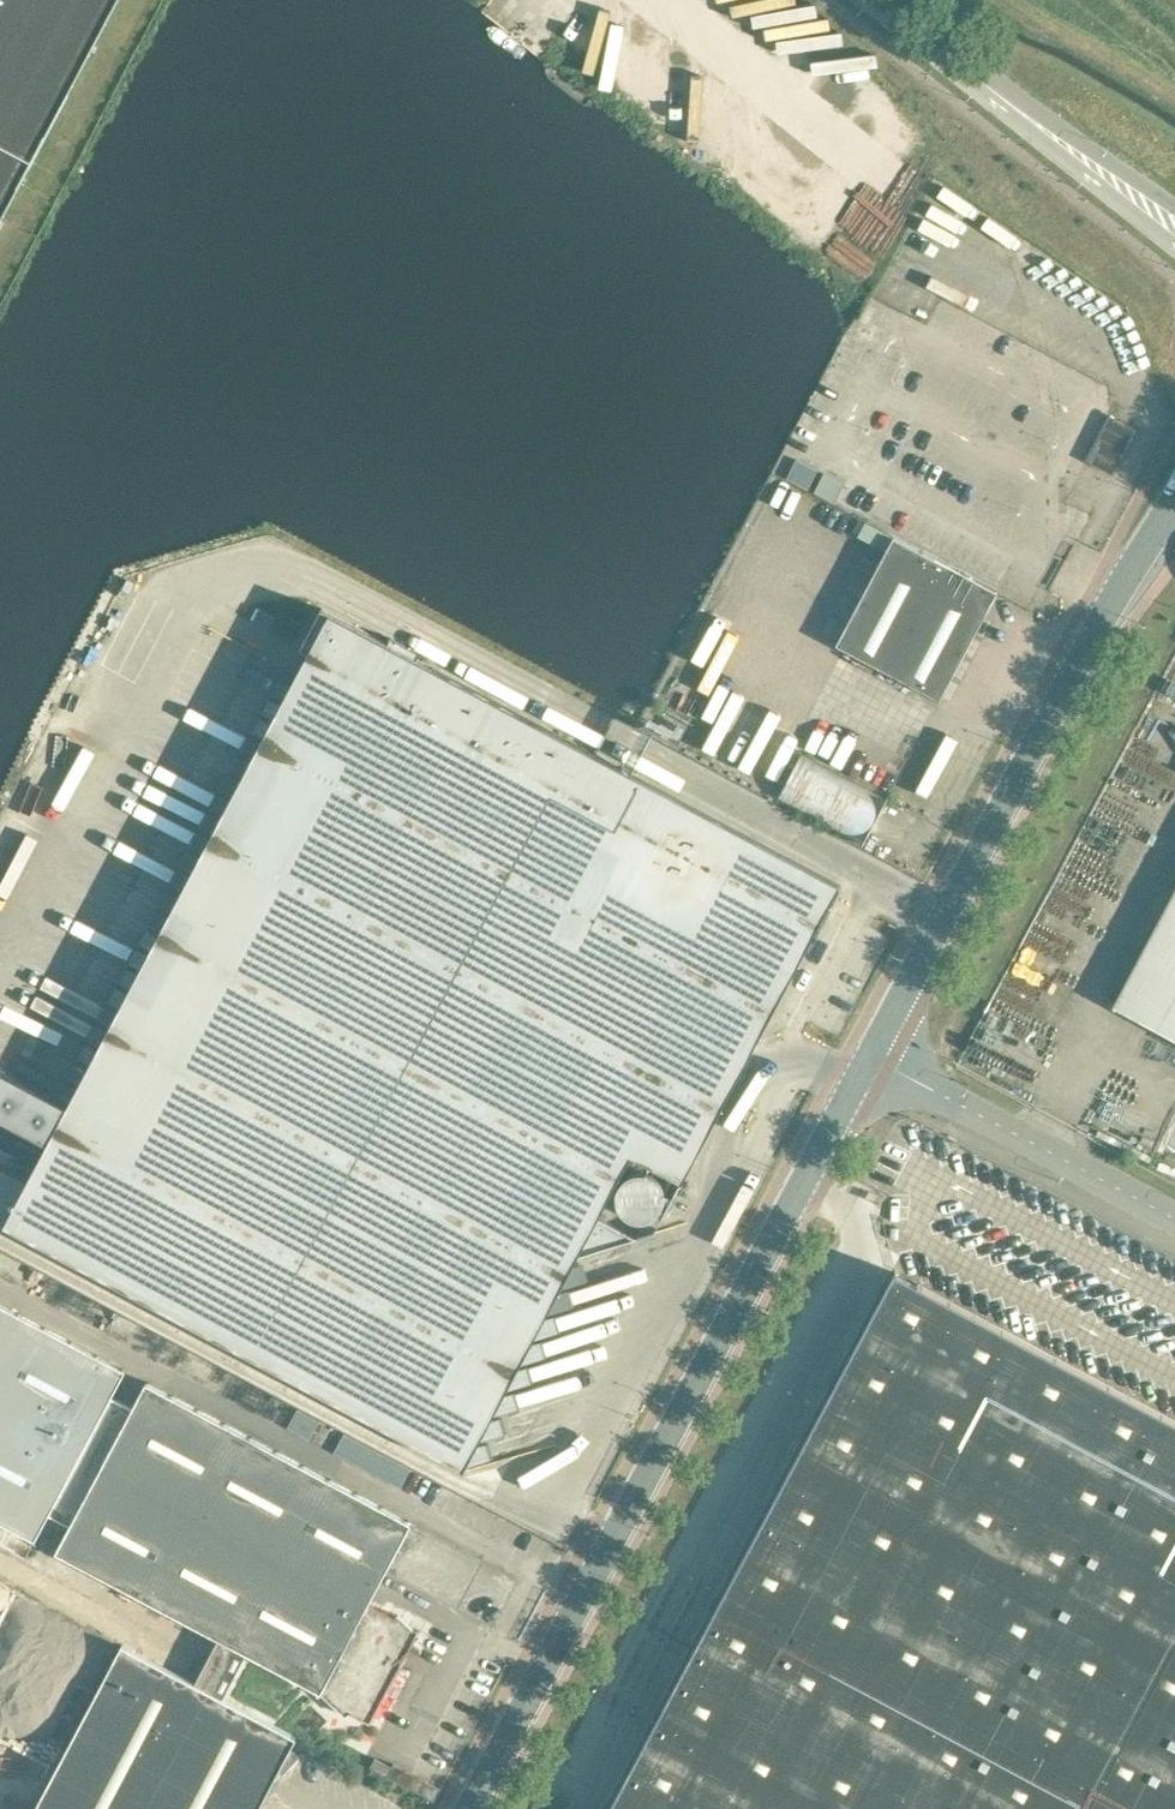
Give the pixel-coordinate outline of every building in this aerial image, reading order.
[(34,159),(118,0),(0,0),(0,141),(34,159)] [(34,159),(0,141),(0,223),(34,159)] [(1110,415),(1086,460),(1112,474),(1136,428),(1110,415)] [(805,484),(813,471),(796,461),(788,474),(805,484)] [(823,472),(816,490),(836,498),(843,480),(823,472)] [(836,644),(939,699),(940,699),(997,591),(894,536),(836,644)] [(464,1468),(577,1256),(655,1232),(841,883),(417,658),(419,654),(421,654),(421,653),(391,637),(390,638),(391,639),(388,644),(322,608),(301,647),(309,652),(28,1180),(0,1165),(0,1221),(464,1468)] [(863,843),(862,843),(863,844),(887,799),(887,798),(887,799),(802,753),(778,798),(863,843)] [(1139,957),(1113,1006),(1174,1039),(1174,890),(1139,957)] [(895,1271),(609,1808),(1174,1808),(1174,1420),(895,1271)] [(247,1652),(295,1678),(320,1691),(318,1695),(319,1696),(321,1692),(324,1693),(323,1694),(346,1715),(349,1711),(351,1712),(350,1712),(370,1723),(402,1664),(400,1663),(400,1664),(396,1662),(420,1635),(398,1614),(395,1618),(393,1617),(394,1617),(368,1603),(386,1570),(411,1523),(411,1522),(295,1460),(147,1381),(133,1407),(112,1396),(125,1370),(0,1303),(0,1544),(26,1558),(50,1514),(70,1525),(56,1551),(219,1637),(195,1682),(122,1644),(35,1808),(258,1808),(297,1736),(223,1697),(247,1652)] [(441,1788),(415,1774),(394,1763),(392,1766),(375,1758),(371,1767),(434,1800),(441,1788)] [(566,1803),(556,1797),(549,1808),(563,1808),(566,1803)]
